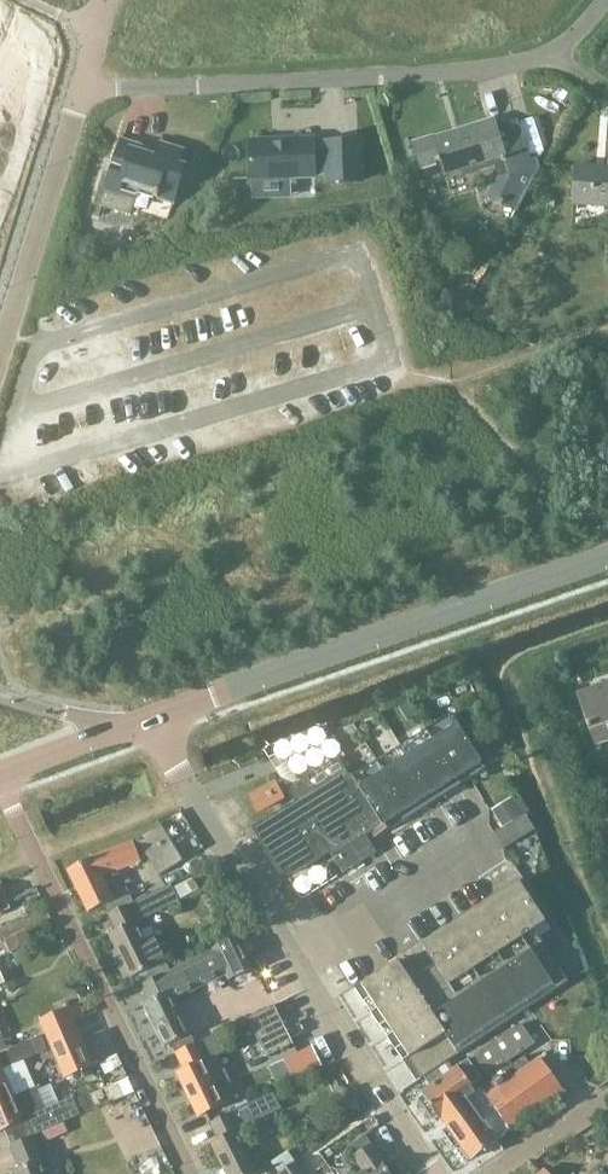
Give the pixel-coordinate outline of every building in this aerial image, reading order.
[(17,71),(4,110),(36,120),(49,81),(17,71)] [(433,138),(413,145),(422,172),(437,166),(437,163),(440,162),(445,182),(495,167),(497,176),(486,198),(515,213),(538,168),(535,160),(537,160),(542,151),(533,119),(517,124),(496,130),(494,122),(433,140),(433,138)] [(273,140),(251,141),(252,181),(315,180),(330,180),(330,186),(359,185),(358,149),(329,150),(329,152),(315,152),(314,143),(273,144),(273,140)] [(122,141),(101,205),(131,214),(138,194),(172,205),(185,167),(181,165),(182,151),(161,144),(158,157),(139,151),(139,146),(122,141)] [(576,166),(573,206),(607,208),(607,169),(576,166)] [(481,259),(474,272),(481,276),(488,263),(481,259)] [(602,724),(607,722),(607,684),(577,695),(594,745),(607,740),(602,724)] [(407,703),(398,707),(405,720),(414,716),(407,703)] [(295,802),(251,828),(279,874),(293,876),(331,853),(333,857),(343,873),(376,852),(365,836),(382,825),(389,821),(393,827),(410,817),(436,800),(432,794),(455,780),(459,786),(486,769),(498,761),(486,741),(474,749),(458,725),(451,713),(424,731),(431,742),(358,787),(351,776),(351,775),(348,776),(339,759),(297,782),(287,763),(275,769),(285,788),(287,787),(295,802)] [(494,736),(486,741),(498,761),(504,758),(494,736)] [(275,783),(250,796),(258,811),(283,798),(275,783)] [(509,797),(491,809),(502,827),(521,815),(509,797)] [(104,904),(109,914),(133,902),(126,887),(111,895),(102,876),(141,862),(139,857),(146,855),(159,875),(183,861),(161,825),(134,842),(133,841),(92,856),(93,858),(68,870),(88,912),(104,904)] [(503,828),(494,834),(503,848),(512,842),(503,828)] [(355,990),(402,1061),(407,1058),(421,1079),(424,1077),(447,1061),(489,1033),(516,1015),(568,981),(534,930),(546,922),(519,881),(423,945),(436,965),(417,978),(404,957),(355,990)] [(171,884),(133,902),(109,914),(117,930),(110,934),(123,960),(118,963),(125,978),(130,976),(131,977),(138,974),(143,985),(170,971),(154,935),(143,941),(139,932),(153,925),(148,917),(179,902),(171,884)] [(9,909),(0,886),(0,912),(9,909)] [(25,932),(5,940),(10,952),(30,944),(25,932)] [(197,957),(170,971),(143,985),(150,1000),(143,1003),(165,1047),(172,1043),(176,1053),(196,1043),(191,1034),(189,1035),(168,992),(187,983),(188,986),(221,969),(228,981),(252,969),(236,937),(197,957)] [(41,1020),(46,1033),(73,1023),(85,1016),(80,1003),(41,1020)] [(274,1005),(269,1008),(247,1018),(258,1037),(267,1057),(293,1044),(274,1005)] [(73,1023),(46,1033),(65,1079),(92,1067),(73,1023)] [(486,1077),(509,1062),(535,1043),(521,1024),(495,1041),(473,1056),(486,1077)] [(8,1051),(0,1054),(0,1132),(5,1129),(12,1145),(32,1137),(46,1131),(63,1123),(81,1115),(74,1099),(73,1097),(59,1103),(46,1109),(40,1095),(25,1061),(44,1053),(37,1038),(8,1051)] [(196,1043),(176,1053),(184,1069),(177,1073),(199,1116),(223,1104),(202,1061),(205,1060),(196,1043)] [(311,1046),(283,1060),(293,1079),(321,1065),(311,1046)] [(424,1095),(420,1098),(434,1119),(439,1115),(448,1128),(443,1132),(455,1147),(459,1144),(470,1158),(544,1106),(564,1091),(541,1058),(540,1057),(529,1065),(523,1057),(511,1066),(475,1092),(470,1086),(480,1079),(467,1060),(453,1070),(430,1086),(422,1092),(424,1095)] [(447,1061),(424,1077),(430,1086),(453,1070),(447,1061)] [(89,1093),(74,1099),(81,1115),(95,1109),(89,1093)] [(236,1131),(238,1130),(230,1113),(210,1122),(218,1139),(211,1142),(226,1173),(267,1173),(263,1168),(256,1173),(236,1131)] [(334,1117),(321,1122),(324,1131),(338,1126),(334,1117)] [(32,1137),(12,1145),(21,1166),(13,1170),(15,1173),(65,1173),(46,1131),(32,1137)] [(358,1173),(390,1173),(380,1160),(382,1159),(365,1135),(348,1148),(364,1170),(358,1173)] [(296,1162),(278,1173),(304,1173),(296,1162)]
